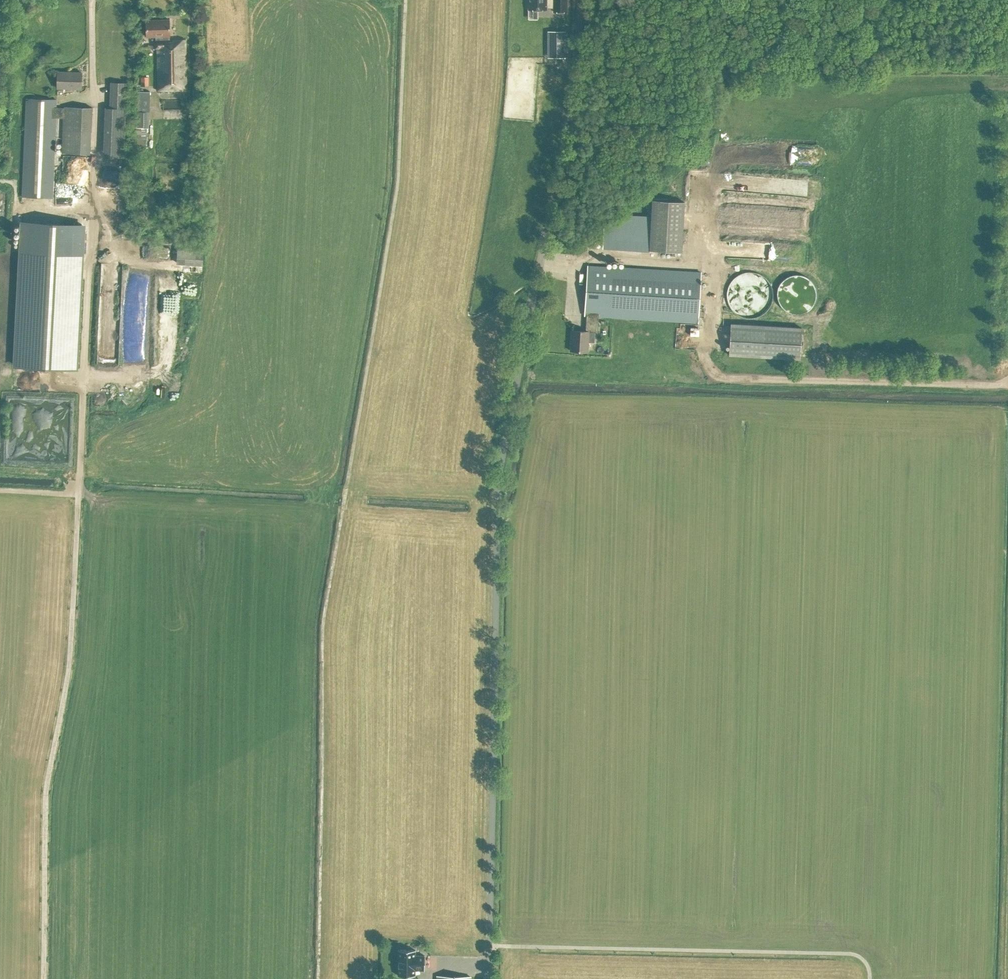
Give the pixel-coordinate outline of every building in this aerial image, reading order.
[(528,10),(547,10),(547,7),(552,7),(552,12),(567,12),(567,0),(528,0),(528,10)] [(185,39),(175,39),(170,40),(170,36),(169,19),(146,20),(147,37),(156,36),(156,40),(155,40),(155,48),(157,48),(158,90),(186,90),(185,39)] [(565,57),(565,31),(553,31),(553,40),(551,40),(551,57),(565,57)] [(58,72),(57,88),(81,88),(82,72),(58,72)] [(103,106),(102,156),(120,156),(120,132),(119,132),(119,117),(125,117),(125,81),(109,80),(108,106),(103,106)] [(138,91),(136,127),(148,127),(150,92),(138,91)] [(25,123),(22,196),(53,197),(56,123),(56,117),(64,118),(64,123),(63,152),(91,153),(92,123),(93,107),(64,106),(64,107),(57,107),(57,99),(26,98),(25,123)] [(147,128),(137,127),(135,127),(134,149),(146,150),(147,128)] [(652,200),(651,217),(649,250),(681,252),(684,201),(652,200)] [(649,250),(651,217),(621,215),(604,225),(602,247),(649,250)] [(14,368),(77,371),(85,224),(21,221),(14,368)] [(176,263),(202,265),(204,247),(177,245),(176,263)] [(698,322),(701,272),(588,265),(584,315),(586,315),(585,331),(571,330),(570,350),(587,351),(588,332),(597,332),(598,316),(698,322)] [(730,284),(728,289),(727,295),(728,301),(730,307),(734,312),(738,315),(744,318),(750,318),(756,318),(761,315),(766,312),(770,307),(772,301),(773,295),(772,289),(770,284),(766,279),(761,275),(756,273),(750,272),(744,273),(738,275),(734,279),(730,284)] [(728,355),(799,359),(801,327),(730,323),(728,355)] [(415,949),(397,949),(397,975),(415,975),(415,970),(424,970),(424,954),(415,954),(415,949)]
